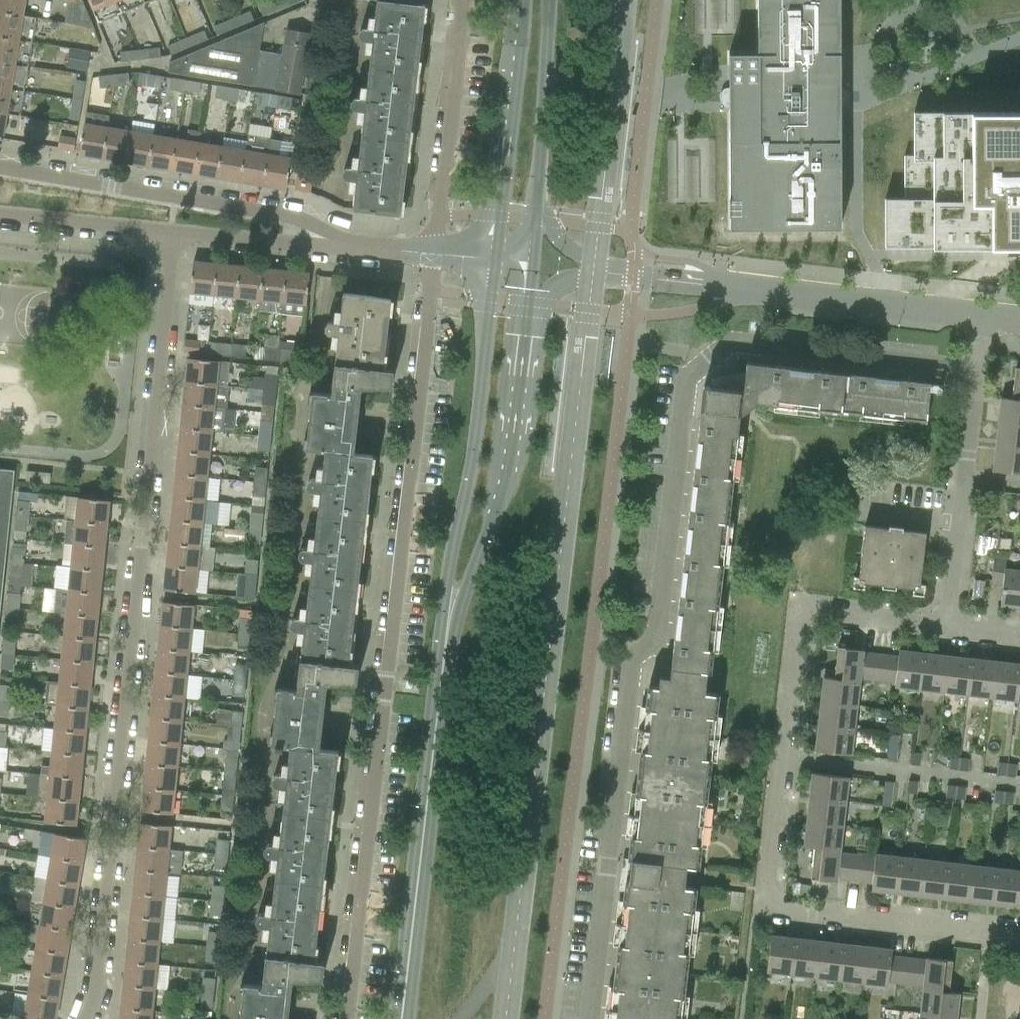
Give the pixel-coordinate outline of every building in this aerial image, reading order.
[(23,16),(26,0),(0,0),(0,12),(23,16)] [(116,0),(89,0),(98,23),(121,13),(116,0)] [(121,13),(144,4),(143,0),(116,0),(121,13)] [(260,8),(263,17),(299,1),(298,0),(279,0),(260,8)] [(359,36),(362,39),(363,39),(366,40),(372,41),(372,42),(369,70),(417,76),(417,75),(414,74),(415,61),(418,61),(420,46),(417,45),(418,35),(421,36),(423,21),(420,20),(422,7),(425,7),(425,5),(420,5),(379,0),(377,0),(373,29),(367,29),(363,28),(359,31),(359,36)] [(719,91),(719,92),(719,93),(719,94),(719,95),(719,96),(719,97),(719,98),(720,99),(721,100),(721,101),(722,101),(722,102),(723,102),(724,103),(725,103),(726,104),(727,104),(728,104),(729,104),(730,104),(730,140),(730,227),(788,227),(820,227),(840,227),(839,112),(839,104),(840,104),(841,103),(842,103),(843,102),(844,102),(845,102),(845,101),(846,100),(847,99),(847,98),(847,97),(848,97),(848,96),(848,95),(848,94),(848,93),(848,92),(847,91),(847,90),(847,89),(846,88),(845,87),(844,87),(844,86),(843,86),(842,85),(841,85),(840,85),(839,84),(839,0),(757,0),(757,52),(729,52),(729,85),(728,85),(727,85),(726,85),(725,85),(724,86),(723,86),(722,87),(721,88),(720,89),(720,90),(719,91)] [(32,43),(36,18),(23,16),(0,12),(0,37),(32,43)] [(248,13),(214,27),(217,36),(252,22),(248,13)] [(169,62),(167,72),(170,73),(255,86),(301,95),(312,33),(287,28),(282,55),(259,51),(264,23),(169,62)] [(200,33),(167,48),(171,56),(204,42),(208,40),(204,32),(200,33)] [(28,67),(32,43),(0,37),(0,63),(28,67)] [(121,52),(122,63),(160,58),(159,48),(121,52)] [(67,67),(86,71),(89,52),(70,49),(67,67)] [(24,92),(28,67),(0,63),(0,88),(24,92)] [(351,101),(351,105),(353,108),(354,108),(358,109),(364,110),(364,111),(364,112),(360,140),(408,145),(405,144),(407,130),(410,131),(412,115),(409,115),(410,105),(413,106),(415,90),(412,90),(413,76),(417,76),(369,70),(365,99),(360,98),(355,98),(351,101)] [(139,72),(137,84),(153,87),(155,75),(139,72)] [(129,74),(112,75),(113,87),(130,85),(129,74)] [(113,87),(112,75),(97,77),(98,88),(113,87)] [(170,89),(184,92),(186,80),(172,78),(170,89)] [(75,80),(72,100),(82,101),(85,81),(75,80)] [(186,80),(184,92),(200,94),(201,83),(186,80)] [(216,97),(230,99),(232,88),(217,86),(216,97)] [(7,114),(20,116),(24,92),(0,88),(0,113),(7,114)] [(232,88),(230,99),(245,102),(247,90),(232,88)] [(262,105),(276,107),(278,96),(263,94),(262,105)] [(278,96),(276,107),(291,109),(293,98),(278,96)] [(72,100),(69,119),(79,120),(82,101),(72,100)] [(885,247),(1019,247),(1019,112),(913,113),(913,156),(904,156),(904,199),(885,199),(885,247)] [(79,154),(102,158),(107,129),(109,117),(86,113),(79,154)] [(102,158),(125,162),(130,133),(107,129),(102,158)] [(125,162),(148,166),(153,137),(130,133),(125,162)] [(58,148),(73,151),(75,139),(60,136),(58,148)] [(245,153),(240,182),(263,185),(268,157),(268,156),(267,156),(270,139),(248,136),(245,152),(245,153)] [(148,166),(171,170),(176,140),(153,137),(148,166)] [(171,170),(194,174),(199,144),(176,140),(171,170)] [(268,157),(263,185),(286,189),(290,170),(291,160),(278,158),(280,141),(271,140),(268,156),(268,157)] [(343,170),(343,175),(345,178),(350,179),(356,179),(356,181),(356,182),(352,210),(400,216),(400,214),(397,213),(399,200),(402,200),(404,185),(401,185),(402,175),(405,175),(406,160),(403,160),(405,146),(408,146),(408,145),(360,140),(357,169),(352,168),(347,167),(346,167),(343,170)] [(194,174),(217,178),(222,148),(199,144),(194,174)] [(217,178),(240,182),(245,152),(222,148),(217,178)] [(707,182),(709,159),(688,157),(686,172),(696,172),(695,181),(707,182)] [(294,190),(310,193),(314,168),(298,166),(294,190)] [(670,171),(669,201),(688,201),(689,178),(676,177),(676,171),(670,171)] [(192,263),(189,292),(213,295),(216,265),(192,263)] [(213,295),(236,297),(239,267),(216,265),(213,295)] [(236,297),(259,300),(262,270),(239,267),(236,297)] [(258,311),(281,313),(285,272),(262,270),(259,300),(258,311)] [(285,272),(281,313),(305,315),(309,275),(285,272)] [(326,325),(325,330),(328,333),(329,333),(332,333),(338,334),(338,335),(337,338),(334,365),(341,365),(341,364),(379,369),(381,355),(384,356),(386,340),(382,340),(384,330),(387,330),(389,315),(385,314),(387,301),(390,301),(391,300),(343,294),(339,323),(333,322),(329,322),(326,325)] [(185,340),(183,352),(197,353),(199,342),(185,340)] [(209,356),(230,358),(231,345),(210,343),(209,356)] [(231,345),(230,358),(245,359),(246,346),(231,345)] [(253,360),(276,362),(278,349),(254,347),(253,360)] [(278,349),(276,362),(296,363),(297,350),(278,349)] [(188,359),(185,382),(227,387),(229,363),(218,362),(208,361),(188,359)] [(659,676),(658,686),(705,691),(707,672),(709,672),(740,414),(742,414),(753,405),(753,403),(926,423),(930,384),(746,362),(744,378),(712,380),(711,387),(703,386),(670,677),(659,676)] [(305,450),(324,452),(345,454),(345,453),(352,388),(360,389),(361,388),(368,388),(368,387),(389,386),(389,387),(391,388),(393,370),(379,369),(341,364),(341,365),(338,385),(332,385),(331,395),(312,393),(312,395),(315,395),(314,403),(311,403),(306,439),(309,440),(308,448),(305,448),(305,450)] [(264,374),(262,390),(276,392),(277,375),(278,367),(266,366),(265,374),(264,374)] [(1015,368),(1012,399),(1019,400),(1019,368),(1015,368)] [(185,382),(183,405),(212,408),(213,408),(225,410),(226,410),(229,387),(185,382)] [(262,390),(261,405),(274,406),(276,392),(262,390)] [(1012,399),(1001,398),(998,422),(1019,425),(1019,400),(1012,399)] [(183,405),(181,428),(210,432),(210,431),(222,432),(225,410),(213,408),(212,408),(183,405)] [(259,420),(257,437),(271,438),(273,422),(259,420)] [(998,422),(995,444),(995,446),(1019,449),(1019,425),(998,422)] [(181,428),(178,452),(208,455),(210,432),(181,428)] [(257,437),(256,449),(270,450),(271,438),(257,437)] [(995,446),(995,447),(992,471),(1019,474),(1019,449),(995,446)] [(178,452),(176,475),(206,478),(208,455),(178,452)] [(307,481),(307,486),(310,490),(311,490),(314,490),(320,491),(320,492),(320,494),(316,521),(364,526),(361,525),(363,512),(366,512),(367,497),(364,496),(365,486),(369,487),(371,471),(367,471),(369,457),(372,458),(372,456),(353,454),(345,453),(345,454),(324,452),(321,480),(315,479),(311,479),(307,481)] [(252,466),(251,483),(265,484),(266,467),(252,466)] [(16,471),(0,469),(0,622),(16,471)] [(50,471),(26,469),(25,480),(49,483),(50,471)] [(176,475),(173,498),(203,501),(217,502),(220,479),(206,478),(176,475)] [(251,483),(250,498),(264,499),(265,484),(251,483)] [(78,496),(76,520),(105,523),(108,499),(78,496)] [(173,498),(171,521),(200,524),(201,524),(217,526),(219,503),(217,502),(203,501),(173,498)] [(17,501),(16,514),(27,516),(29,502),(17,501)] [(248,513),(247,529),(261,531),(263,514),(248,513)] [(16,514),(14,530),(26,531),(27,516),(16,514)] [(66,519),(64,542),(74,543),(103,546),(105,523),(76,520),(66,519)] [(171,521),(168,544),(198,547),(201,524),(171,521)] [(300,551),(299,555),(302,558),(305,559),(308,559),(312,560),(308,589),(356,594),(353,593),(355,579),(358,580),(360,565),(356,564),(358,554),(361,555),(363,540),(359,540),(361,527),(364,527),(364,526),(316,521),(313,547),(313,549),(304,547),(303,547),(300,551)] [(903,527),(891,526),(888,526),(888,528),(864,525),(863,536),(858,578),(863,579),(863,583),(881,585),(881,587),(895,589),(895,587),(914,589),(914,585),(919,585),(926,532),(902,530),(903,527)] [(224,527),(223,536),(244,538),(245,529),(224,527)] [(261,531),(247,529),(246,542),(260,542),(261,531)] [(980,535),(979,553),(999,554),(1000,536),(980,535)] [(74,543),(71,566),(101,569),(103,546),(74,543)] [(168,544),(166,567),(195,570),(196,570),(208,572),(212,572),(214,549),(198,547),(168,544)] [(12,547),(11,561),(23,562),(24,548),(12,547)] [(244,558),(243,575),(255,577),(256,559),(244,558)] [(1019,607),(1019,570),(1005,568),(1006,559),(993,558),(990,584),(1002,585),(1000,605),(1019,607)] [(23,562),(11,561),(9,576),(21,577),(23,562)] [(71,566),(69,590),(98,593),(101,569),(71,566)] [(166,567),(164,591),(183,593),(193,594),(193,593),(206,595),(206,594),(208,572),(196,570),(195,570),(166,567)] [(255,577),(243,575),(242,588),(254,589),(255,577)] [(55,589),(53,611),(67,613),(96,616),(98,593),(69,590),(69,591),(55,589)] [(291,621),(291,625),(293,628),(297,628),(298,628),(304,629),(300,659),(307,659),(345,664),(346,649),(350,650),(351,634),(348,634),(349,623),(353,624),(355,609),(351,609),(353,595),(356,595),(356,594),(308,589),(305,617),(305,618),(295,617),(291,621)] [(8,593),(6,607),(18,608),(19,595),(8,593)] [(163,602),(160,625),(190,628),(192,605),(163,602)] [(6,607),(5,622),(16,623),(18,608),(6,607)] [(240,610),(238,634),(250,635),(253,611),(240,610)] [(67,613),(64,636),(94,639),(96,616),(67,613)] [(160,625),(158,648),(188,651),(190,628),(160,625)] [(238,634),(236,649),(248,650),(249,650),(250,636),(250,635),(238,634)] [(64,636),(62,659),(91,662),(94,639),(64,636)] [(3,640),(2,653),(13,654),(15,641),(3,640)] [(838,647),(834,678),(859,681),(860,679),(863,653),(863,650),(838,647)] [(158,648),(156,672),(185,675),(188,651),(158,648)] [(898,657),(863,653),(860,679),(895,683),(895,687),(919,690),(923,653),(899,650),(898,657)] [(0,668),(12,670),(13,654),(2,653),(0,668)] [(947,655),(923,653),(919,690),(943,693),(947,655)] [(971,658),(947,655),(943,693),(967,696),(971,658)] [(995,661),(971,658),(967,696),(991,699),(995,661)] [(62,659),(60,682),(89,685),(91,662),(62,659)] [(283,744),(290,745),(311,747),(318,683),(326,684),(333,683),(333,682),(355,681),(355,682),(356,682),(358,665),(345,664),(307,659),(304,679),(298,679),(297,689),(289,688),(290,685),(282,684),(282,687),(278,687),(278,688),(281,689),(280,697),(277,697),(273,733),(276,733),(275,742),(272,741),(272,743),(275,743),(275,747),(282,748),(283,744)] [(1019,664),(995,661),(991,699),(1015,701),(1019,664)] [(234,665),(233,680),(245,681),(246,666),(234,665)] [(156,672),(153,695),(183,698),(185,675),(156,672)] [(823,677),(820,701),(857,706),(859,681),(834,678),(823,677)] [(233,680),(232,694),(244,695),(245,681),(233,680)] [(47,682),(45,704),(57,705),(87,708),(89,685),(60,682),(59,683),(47,682)] [(696,886),(684,885),(687,866),(698,867),(718,693),(705,691),(658,686),(649,685),(628,859),(631,859),(629,879),(626,879),(618,945),(610,1018),(680,1018),(696,886)] [(9,700),(10,687),(0,686),(0,699),(9,700)] [(153,695),(151,718),(180,721),(183,698),(153,695)] [(7,716),(9,700),(0,699),(0,715),(7,716)] [(817,724),(817,725),(854,730),(857,706),(820,701),(818,724),(817,724)] [(57,708),(55,728),(84,731),(87,708),(57,705),(57,706),(57,708)] [(230,709),(228,726),(240,727),(242,710),(230,709)] [(151,718),(149,741),(178,744),(180,721),(151,718)] [(854,730),(817,725),(815,750),(851,755),(854,730)] [(223,742),(222,748),(225,749),(238,750),(240,727),(228,726),(227,739),(223,742)] [(55,728),(52,752),(82,755),(84,731),(55,728)] [(889,734),(887,758),(896,759),(899,735),(889,734)] [(149,741),(146,764),(176,767),(178,744),(149,741)] [(273,777),(273,781),(275,785),(279,785),(280,785),(286,786),(282,815),(329,821),(329,820),(326,820),(328,806),(331,806),(333,791),(330,791),(331,781),(334,781),(336,766),(333,765),(334,752),(338,752),(338,751),(319,748),(311,747),(290,745),(287,773),(287,774),(287,775),(277,774),(276,774),(273,777)] [(225,749),(223,772),(236,773),(238,750),(225,749)] [(42,766),(41,774),(80,778),(82,755),(52,752),(51,767),(42,766)] [(912,752),(910,765),(920,766),(921,753),(912,752)] [(950,757),(949,769),(958,770),(960,757),(950,757)] [(960,757),(958,770),(969,771),(970,758),(960,757)] [(997,762),(996,775),(1006,775),(1007,763),(997,762)] [(1007,763),(1006,775),(1016,776),(1018,764),(1007,763)] [(146,764),(144,787),(173,790),(176,767),(146,764)] [(223,772),(222,784),(235,785),(236,773),(223,772)] [(809,796),(809,797),(845,802),(848,777),(812,773),(809,796)] [(41,774),(38,797),(77,801),(80,778),(41,774)] [(884,781),(881,806),(891,807),(894,782),(884,781)] [(909,781),(908,793),(917,794),(918,782),(909,781)] [(947,785),(945,797),(955,798),(957,786),(947,785)] [(957,786),(955,798),(965,799),(966,787),(957,786)] [(173,790),(144,787),(142,811),(171,814),(173,790)] [(994,791),(993,803),(1003,804),(1005,792),(994,791)] [(1005,792),(1003,804),(1012,805),(1014,792),(1005,792)] [(221,795),(220,810),(233,811),(234,796),(221,795)] [(77,801),(38,797),(38,798),(48,799),(45,822),(75,825),(77,801)] [(809,797),(806,821),(843,826),(845,802),(809,797)] [(265,847),(264,851),(267,854),(271,855),(277,855),(274,885),(322,890),(319,889),(320,876),(323,876),(325,861),(322,860),(323,850),(326,851),(328,836),(325,835),(326,821),(329,822),(329,821),(282,815),(279,843),(279,844),(269,843),(268,843),(265,847)] [(803,846),(814,847),(840,850),(843,826),(806,821),(803,846)] [(140,823),(138,847),(167,850),(170,826),(140,823)] [(41,831),(37,855),(51,857),(81,862),(84,839),(73,837),(65,835),(55,834),(41,831)] [(215,838),(214,854),(227,856),(228,839),(215,838)] [(138,847),(135,870),(165,873),(180,874),(182,851),(167,850),(138,847)] [(836,881),(837,879),(840,854),(840,850),(814,847),(811,878),(836,881)] [(227,856),(214,854),(213,868),(226,869),(227,856)] [(894,893),(895,893),(900,857),(875,854),(875,858),(840,854),(837,879),(872,883),(871,890),(894,893)] [(37,855),(33,878),(47,880),(77,885),(81,862),(51,857),(37,855)] [(895,893),(920,896),(924,860),(900,857),(895,893)] [(942,899),(943,899),(948,863),(924,860),(920,896),(942,898),(942,899)] [(943,899),(967,901),(972,865),(948,863),(943,899)] [(990,904),(991,904),(996,868),(972,865),(967,901),(990,904)] [(991,904),(1015,907),(1019,871),(996,868),(991,904)] [(135,870),(133,893),(163,896),(165,873),(135,870)] [(47,880),(44,903),(73,908),(77,885),(47,880)] [(210,884),(209,900),(222,902),(223,885),(210,884)] [(257,916),(256,921),(259,924),(263,924),(269,925),(267,940),(266,954),(272,955),(310,960),(312,945),(315,946),(316,940),(317,930),(314,930),(315,920),(318,921),(320,905),(317,905),(319,891),(322,891),(322,890),(274,885),(270,912),(270,914),(261,913),(260,913),(257,916)] [(133,893),(131,916),(160,919),(163,896),(133,893)] [(222,902),(209,900),(208,914),(221,915),(222,902)] [(44,903),(40,926),(69,931),(73,908),(44,903)] [(131,916),(128,939),(158,942),(160,919),(131,916)] [(40,926),(36,949),(65,954),(69,931),(40,926)] [(206,931),(204,947),(217,948),(218,932),(206,931)] [(770,940),(766,973),(791,976),(795,940),(795,938),(771,935),(770,940)] [(795,940),(791,976),(815,978),(819,940),(815,940),(795,938),(795,940)] [(128,939),(126,961),(156,964),(158,942),(128,939)] [(819,940),(815,978),(839,981),(843,943),(819,940)] [(843,943),(839,981),(863,984),(867,946),(843,943)] [(867,946),(863,984),(884,986),(886,986),(887,987),(888,985),(891,956),(892,949),(867,946)] [(217,948),(204,947),(203,961),(216,962),(217,948)] [(36,949),(32,972),(62,977),(65,954),(36,949)] [(283,979),(291,980),(291,979),(298,978),(298,977),(320,977),(320,978),(322,978),(324,961),(310,960),(272,955),(269,975),(263,974),(262,984),(243,982),(243,984),(246,984),(245,992),(242,992),(239,1018),(279,1018),(283,979)] [(888,985),(921,989),(922,988),(925,960),(891,956),(888,985)] [(925,960),(922,988),(948,992),(952,961),(926,958),(926,960),(925,960)] [(126,961),(124,985),(153,988),(167,990),(169,966),(156,964),(126,961)] [(32,972),(28,995),(58,1000),(62,977),(32,972)] [(201,977),(200,993),(212,994),(214,978),(201,977)] [(124,985),(121,1009),(151,1012),(153,988),(124,985)] [(921,989),(919,1013),(956,1017),(959,993),(948,992),(922,988),(921,989)] [(212,994),(200,993),(199,1007),(211,1008),(212,994)] [(25,1018),(30,1018),(54,1018),(58,1000),(28,995),(28,997),(25,1018)] [(120,1018),(150,1018),(151,1012),(121,1009),(120,1018)]
